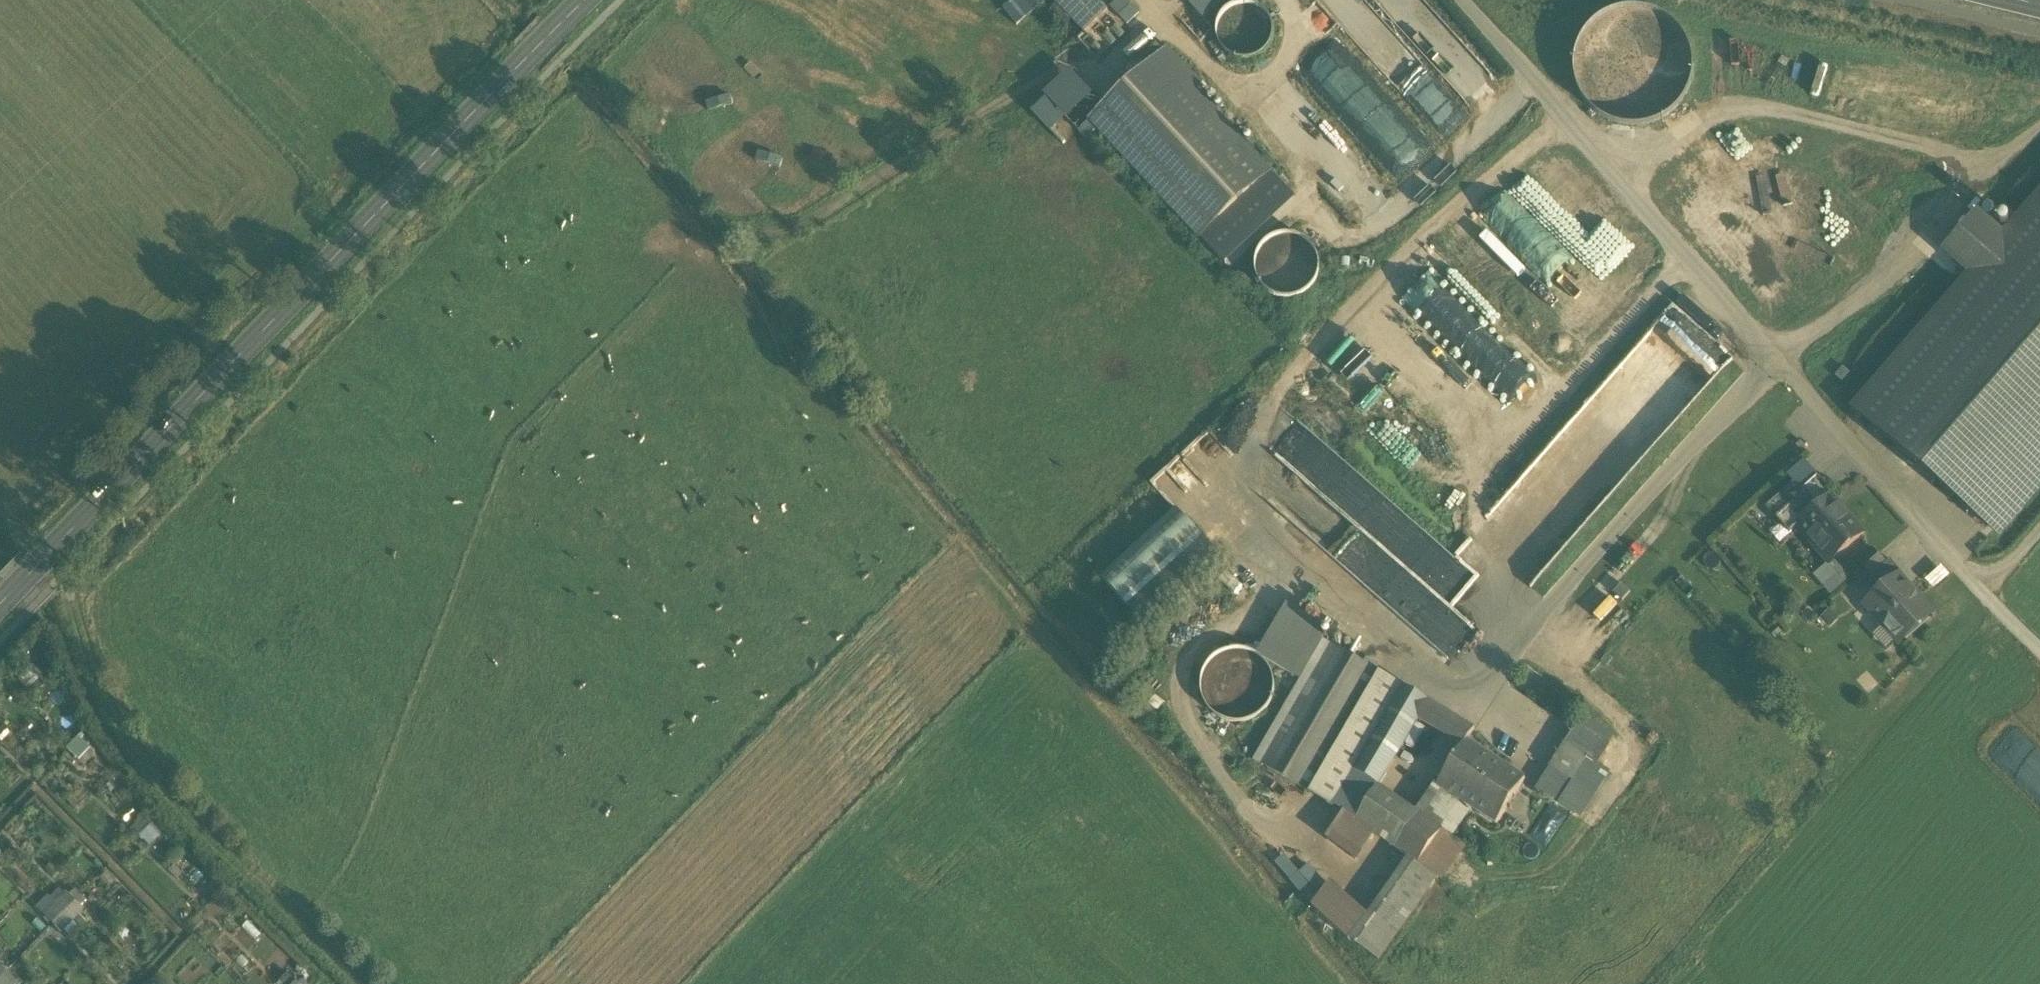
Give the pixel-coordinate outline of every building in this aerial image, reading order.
[(1017,26),(1031,15),(1045,5),(1041,0),(1015,0),(1004,9),(1017,26)] [(1056,4),(1070,18),(1086,35),(1109,13),(1097,0),(1053,0),(1056,4)] [(1204,21),(1226,0),(1184,0),(1204,21)] [(1058,30),(1070,18),(1056,4),(1043,16),(1058,30)] [(1217,33),(1219,44),(1225,53),(1234,60),(1245,62),(1256,60),(1265,54),(1271,45),(1274,34),(1272,23),(1266,14),(1257,8),(1246,5),(1235,7),(1226,13),(1219,22),(1217,33)] [(1579,94),(1593,113),(1614,125),(1637,128),(1660,123),(1679,109),(1691,88),(1694,65),(1689,42),(1674,23),(1654,11),(1631,8),(1608,14),(1589,28),(1577,48),(1573,71),(1579,94)] [(1091,121),(1201,239),(1271,174),(1193,90),(1199,85),(1167,50),(1091,121)] [(1092,95),(1072,73),(1045,98),(1065,120),(1092,95)] [(1201,239),(1218,258),(1288,193),(1271,174),(1201,239)] [(1297,202),(1288,193),(1218,258),(1227,267),(1297,202)] [(1997,534),(2039,484),(2039,195),(2004,237),(1977,213),(1944,252),(1971,275),(1854,410),(1997,534)] [(1256,264),(1257,277),(1263,288),(1272,296),(1284,300),(1297,299),(1308,293),(1316,284),(1320,272),(1319,259),(1313,248),(1303,240),(1292,236),(1279,237),(1268,243),(1260,252),(1256,264)] [(1614,273),(1564,321),(1579,337),(1629,288),(1614,273)] [(1597,501),(1596,523),(1663,447),(1655,440),(1659,436),(1649,427),(1644,434),(1633,433),(1633,442),(1629,446),(1627,446),(1618,457),(1617,465),(1607,465),(1621,477),(1618,481),(1607,481),(1596,494),(1588,494),(1597,501)] [(1249,446),(1269,456),(1277,438),(1257,429),(1249,446)] [(1800,493),(1817,512),(1829,501),(1830,503),(1833,500),(1836,498),(1818,477),(1801,493),(1800,493)] [(1790,537),(1798,530),(1797,529),(1817,512),(1800,493),(1801,493),(1794,485),(1766,509),(1790,537)] [(1819,547),(1833,562),(1863,535),(1849,518),(1846,521),(1830,503),(1829,501),(1817,512),(1797,529),(1798,530),(1816,550),(1819,547)] [(1100,577),(1130,609),(1205,541),(1175,508),(1100,577)] [(1218,555),(1205,541),(1130,609),(1143,624),(1218,555)] [(1880,587),(1883,590),(1896,579),(1897,580),(1901,578),(1903,576),(1890,562),(1872,578),(1880,587)] [(1888,625),(1900,640),(1931,612),(1916,595),(1913,598),(1897,580),(1896,579),(1883,590),(1878,594),(1864,606),(1884,629),(1888,625)] [(1325,629),(1289,608),(1259,657),(1295,679),(1325,629)] [(1254,762),(1306,793),(1376,672),(1371,669),(1324,641),(1254,762)] [(1201,688),(1203,702),(1212,714),(1224,722),(1238,725),(1252,722),(1264,714),(1272,702),(1275,688),(1272,674),(1264,661),(1252,653),(1238,650),(1224,653),(1212,661),(1204,673),(1201,688)] [(1371,669),(1376,672),(1379,667),(1374,664),(1371,669)] [(19,680),(29,688),(42,673),(32,665),(19,680)] [(1376,672),(1306,793),(1333,808),(1334,806),(1354,772),(1404,689),(1376,672)] [(1418,720),(1442,734),(1453,717),(1404,688),(1404,689),(1354,772),(1378,786),(1418,720)] [(1583,716),(1578,724),(1610,744),(1615,736),(1583,716)] [(1466,725),(1453,717),(1442,734),(1455,742),(1456,741),(1466,725)] [(1535,790),(1557,805),(1587,758),(1598,765),(1611,745),(1610,744),(1578,724),(1535,790)] [(1475,730),(1466,725),(1456,741),(1463,747),(1466,741),(1467,742),(1475,730)] [(1472,809),(1496,825),(1525,779),(1467,742),(1466,741),(1463,747),(1437,786),(1460,801),(1472,809)] [(1610,773),(1598,765),(1587,758),(1557,805),(1580,820),(1610,773)] [(1346,814),(1356,821),(1378,786),(1354,772),(1334,806),(1346,814)] [(1460,801),(1437,786),(1434,785),(1416,813),(1441,830),(1460,801)] [(1416,813),(1378,786),(1356,821),(1375,835),(1418,865),(1442,831),(1441,830),(1416,813)] [(1460,801),(1441,830),(1442,831),(1418,865),(1438,879),(1462,846),(1451,839),(1472,809),(1460,801)] [(1356,821),(1346,814),(1328,840),(1355,861),(1375,835),(1356,821)] [(152,844),(163,833),(146,817),(136,829),(152,844)] [(1350,941),(1379,962),(1437,880),(1408,860),(1368,916),(1329,884),(1312,908),(1349,941),(1350,941)] [(65,932),(87,908),(60,883),(38,906),(65,932)] [(20,981),(0,960),(0,983),(17,983),(20,981)]
